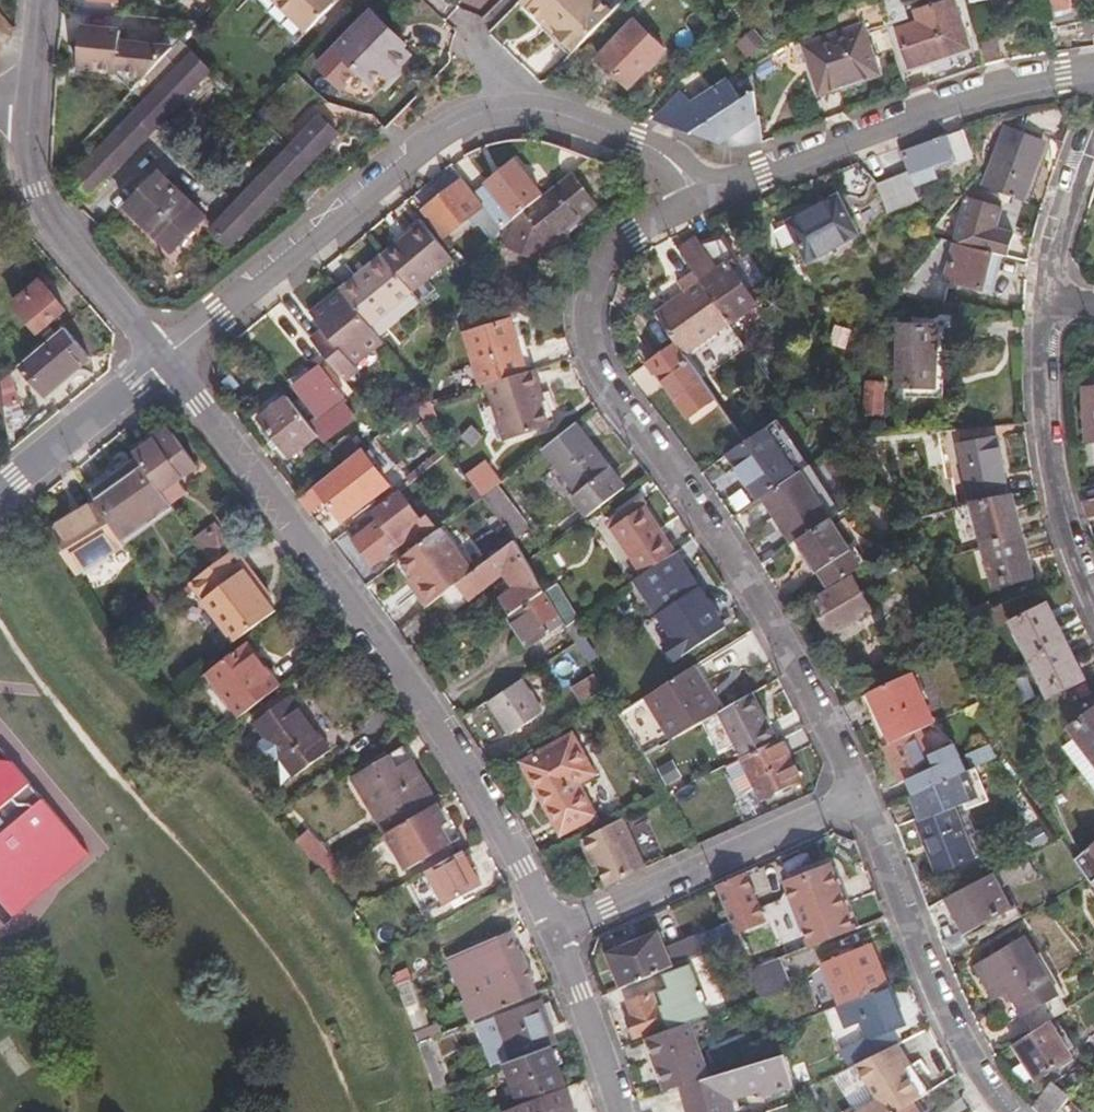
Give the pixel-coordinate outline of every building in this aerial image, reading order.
[(304,30),(331,3),(328,0),(273,0),(304,30)] [(522,1),(545,23),(549,19),(562,32),(558,36),(575,53),(614,13),(600,0),(523,0),(522,1)] [(975,13),(969,0),(903,0),(873,11),(904,65),(972,40),(964,18),(975,13)] [(1084,17),(1087,40),(1093,39),(1093,15),(1084,17)] [(386,68),(392,73),(405,59),(388,40),(390,38),(369,16),(319,69),(343,92),(359,75),(370,87),(379,77),(386,68)] [(640,16),(603,53),(632,82),(669,45),(640,16)] [(993,57),(1013,52),(999,20),(981,27),(993,57)] [(761,23),(750,29),(762,48),(772,41),(761,23)] [(855,23),(804,52),(811,66),(814,66),(829,94),(880,67),(855,23)] [(133,90),(152,71),(179,43),(117,38),(117,27),(80,25),(78,65),(114,68),(112,72),(133,90)] [(553,41),(527,62),(543,82),(569,61),(553,41)] [(94,196),(211,73),(191,54),(75,176),(94,196)] [(745,147),(782,133),(766,85),(770,79),(763,56),(700,101),(688,88),(656,119),(691,135),(720,146),(745,147)] [(385,82),(392,73),(386,68),(379,77),(385,82)] [(274,211),(313,170),(341,139),(321,119),(226,219),(237,231),(243,230),(274,211)] [(997,177),(1032,193),(1059,136),(1021,119),(997,177)] [(941,135),(908,147),(917,165),(918,168),(950,156),(947,148),(963,143),(969,160),(986,152),(974,123),(941,135)] [(950,156),(918,168),(923,179),(969,160),(963,143),(947,148),(950,156)] [(527,154),(488,188),(511,217),(556,188),(527,154)] [(627,167),(605,157),(556,188),(511,217),(504,235),(544,256),(557,234),(596,209),(588,192),(595,187),(627,167)] [(918,168),(917,165),(885,173),(892,200),(927,191),(923,179),(918,168)] [(167,169),(135,202),(180,246),(212,212),(167,169)] [(488,188),(474,170),(433,202),(455,230),(477,213),(484,222),(490,217),(504,235),(511,217),(488,188)] [(304,207),(312,200),(302,187),(294,194),(304,207)] [(588,192),(596,209),(605,204),(595,187),(588,192)] [(941,224),(943,231),(963,235),(1003,244),(1008,245),(1012,224),(996,220),(1000,206),(995,203),(997,194),(984,192),(971,200),(964,228),(941,224)] [(792,250),(807,242),(818,259),(832,252),(831,250),(863,233),(844,197),(815,213),(816,215),(782,233),(792,250)] [(368,364),(364,360),(392,338),(385,329),(401,316),(395,308),(464,253),(434,215),(371,265),(373,270),(353,285),(349,281),(320,304),(334,323),(341,331),(329,340),(356,373),(368,364)] [(1013,246),(1016,247),(1020,226),(1012,224),(1008,245),(1013,246)] [(1003,244),(963,235),(955,270),(995,279),(1003,244)] [(732,238),(714,247),(707,239),(687,249),(706,273),(691,286),(695,290),(666,312),(685,337),(659,358),(697,407),(724,388),(697,351),(740,317),(746,324),(772,307),(747,271),(752,266),(732,238)] [(1003,244),(995,279),(1005,281),(1013,246),(1008,245),(1003,244)] [(48,262),(23,284),(43,309),(70,290),(48,262)] [(479,283),(474,296),(486,298),(490,287),(479,283)] [(98,340),(72,309),(26,351),(52,380),(98,340)] [(499,372),(540,360),(524,311),(478,325),(494,374),(499,372)] [(904,318),(904,359),(940,359),(939,319),(904,318)] [(334,323),(324,332),(329,340),(341,331),(334,323)] [(300,383),(274,403),(304,441),(330,420),(337,429),(364,406),(349,387),(352,384),(331,356),(307,375),(330,404),(321,411),(300,383)] [(540,360),(499,372),(516,430),(560,417),(550,386),(548,378),(553,376),(546,358),(540,360)] [(5,368),(13,394),(25,388),(17,359),(5,368)] [(940,359),(904,359),(904,393),(919,392),(920,379),(941,378),(940,359)] [(556,377),(553,376),(548,378),(550,386),(557,384),(556,377)] [(892,377),(873,377),(873,411),(892,411),(892,377)] [(434,392),(421,397),(434,412),(443,403),(434,392)] [(583,486),(599,507),(638,479),(583,411),(553,434),(589,480),(583,486)] [(59,515),(81,558),(135,530),(132,524),(184,486),(175,473),(205,449),(179,414),(167,424),(162,417),(144,430),(152,442),(103,478),(109,488),(59,515)] [(845,518),(841,520),(807,469),(811,466),(779,417),(739,446),(804,544),(813,539),(842,585),(876,566),(845,518)] [(362,420),(345,434),(353,443),(370,430),(362,420)] [(376,450),(390,438),(382,428),(368,439),(376,450)] [(996,434),(960,444),(975,497),(970,499),(997,585),(1034,570),(1010,489),(996,434)] [(368,439),(336,464),(365,500),(381,488),(385,492),(414,468),(390,438),(376,450),(368,439)] [(938,440),(922,444),(928,462),(943,459),(938,440)] [(547,512),(509,468),(512,467),(491,445),(475,459),(532,523),(547,512)] [(592,624),(605,648),(615,640),(600,615),(604,613),(598,603),(595,606),(572,568),(562,574),(549,553),(545,545),(532,523),(490,554),(456,511),(459,509),(448,495),(442,499),(420,472),(369,514),(395,545),(421,524),(417,519),(424,513),(435,527),(425,535),(438,551),(447,562),(442,567),(454,580),(464,573),(475,587),(511,561),(528,549),(539,564),(521,576),(532,593),(527,597),(541,620),(576,599),(592,624)] [(622,521),(653,567),(684,546),(650,492),(627,507),(632,514),(622,521)] [(238,506),(213,525),(228,548),(210,563),(256,621),(297,589),(289,579),(266,550),(270,546),(255,527),(254,528),(238,506)] [(632,514),(627,507),(618,513),(622,521),(632,514)] [(266,550),(289,579),(293,575),(270,546),(266,550)] [(707,580),(684,546),(653,567),(643,574),(665,609),(707,580)] [(528,549),(511,561),(521,576),(539,564),(528,549)] [(447,562),(438,551),(433,555),(442,567),(447,562)] [(865,577),(823,602),(843,634),(885,609),(865,577)] [(718,599),(675,622),(682,634),(679,636),(688,649),(717,634),(710,621),(726,613),(718,599)] [(1029,661),(1063,639),(1045,603),(1008,622),(1029,661)] [(682,634),(675,622),(664,629),(679,654),(688,649),(679,636),(682,634)] [(593,654),(605,648),(592,624),(580,631),(593,654)] [(253,634),(215,665),(246,704),(286,675),(253,634)] [(1082,678),(1063,639),(1029,661),(1046,695),(1082,678)] [(610,654),(605,648),(593,654),(599,665),(590,669),(601,688),(622,676),(610,654)] [(535,706),(560,690),(563,689),(544,653),(509,674),(530,708),(535,706)] [(679,727),(721,706),(728,702),(704,659),(655,686),(679,727)] [(321,673),(283,698),(321,754),(359,730),(321,673)] [(939,724),(917,674),(867,696),(889,746),(925,730),(939,724)] [(574,684),(580,703),(596,698),(590,679),(574,684)] [(759,687),(728,702),(721,706),(745,750),(783,734),(759,687)] [(544,721),(569,706),(560,690),(535,706),(544,721)] [(1074,739),(1062,750),(1093,793),(1093,707),(1067,729),(1074,739)] [(594,712),(547,737),(567,775),(561,779),(581,816),(620,795),(603,763),(618,756),(594,712)] [(925,730),(889,746),(903,778),(911,775),(917,790),(964,770),(969,768),(957,740),(933,751),(925,730)] [(419,753),(435,744),(427,732),(412,741),(419,753)] [(783,734),(745,750),(761,785),(766,793),(806,774),(786,732),(783,734)] [(567,775),(547,737),(541,741),(561,779),(567,775)] [(463,791),(435,744),(419,753),(412,741),(380,759),(390,776),(397,772),(422,813),(413,817),(406,821),(426,859),(481,831),(470,812),(479,806),(470,787),(463,791)] [(1,745),(0,745),(0,919),(4,924),(93,852),(1,745)] [(669,785),(684,776),(674,760),(659,768),(669,785)] [(974,791),(964,770),(917,790),(913,792),(922,813),(916,816),(937,863),(976,846),(968,827),(963,829),(950,801),(974,791)] [(413,817),(422,813),(397,772),(390,776),(413,817)] [(649,868),(626,819),(586,838),(599,866),(602,865),(612,885),(649,868)] [(313,822),(301,833),(310,843),(328,864),(344,855),(313,822)] [(508,869),(492,835),(456,853),(472,886),(508,869)] [(1080,852),(1093,874),(1093,839),(1080,852)] [(1035,867),(1030,853),(950,891),(962,919),(982,910),(1008,897),(1003,885),(1035,867)] [(342,858),(334,864),(346,882),(355,877),(342,858)] [(857,923),(850,905),(834,861),(792,877),(808,921),(816,939),(857,923)] [(724,883),(727,891),(732,902),(744,928),(769,917),(750,874),(724,883)] [(972,939),(1021,914),(1012,895),(1008,897),(982,910),(983,915),(965,925),(972,939)] [(544,993),(534,967),(537,966),(531,951),(527,953),(516,928),(458,953),(477,999),(490,994),(497,1012),(544,993)] [(664,931),(618,949),(629,983),(715,948),(708,933),(671,948),(664,931)] [(1036,1072),(1073,1050),(1051,1016),(1074,1001),(1032,931),(985,960),(1003,992),(1015,985),(1038,1023),(1014,1038),(1036,1072)] [(829,961),(846,1003),(891,983),(874,941),(829,961)] [(751,968),(761,997),(791,986),(782,958),(751,968)] [(719,998),(715,987),(712,988),(702,962),(675,971),(680,987),(639,1000),(644,1013),(638,1016),(646,1035),(678,1024),(679,1028),(660,1035),(675,1087),(691,1080),(717,1074),(700,1020),(721,1014),(715,1000),(719,998)] [(410,968),(398,972),(414,1026),(427,1023),(410,968)] [(862,1065),(874,1059),(865,1040),(907,1019),(891,983),(846,1003),(840,1006),(856,1044),(843,1049),(852,1070),(862,1065)] [(490,994),(477,999),(451,1009),(459,1027),(497,1012),(490,994)] [(543,1002),(478,1024),(494,1068),(507,1063),(522,1105),(570,1088),(556,1047),(558,1045),(543,1002)] [(447,1080),(451,1078),(436,1031),(419,1038),(434,1083),(441,1106),(454,1101),(447,1080)] [(895,1049),(910,1071),(917,1066),(903,1046),(895,1049)] [(874,1059),(862,1065),(884,1099),(864,1111),(904,1111),(918,1103),(934,1092),(917,1066),(910,1071),(895,1049),(874,1059)] [(788,1056),(717,1074),(691,1080),(699,1111),(739,1111),(735,1096),(765,1089),(767,1092),(795,1085),(788,1056)] [(1044,1111),(1055,1111),(1068,1093),(1052,1077),(1033,1099),(1044,1111)] [(569,1098),(531,1111),(574,1111),(569,1098)] [(918,1103),(904,1111),(924,1111),(918,1103)]
